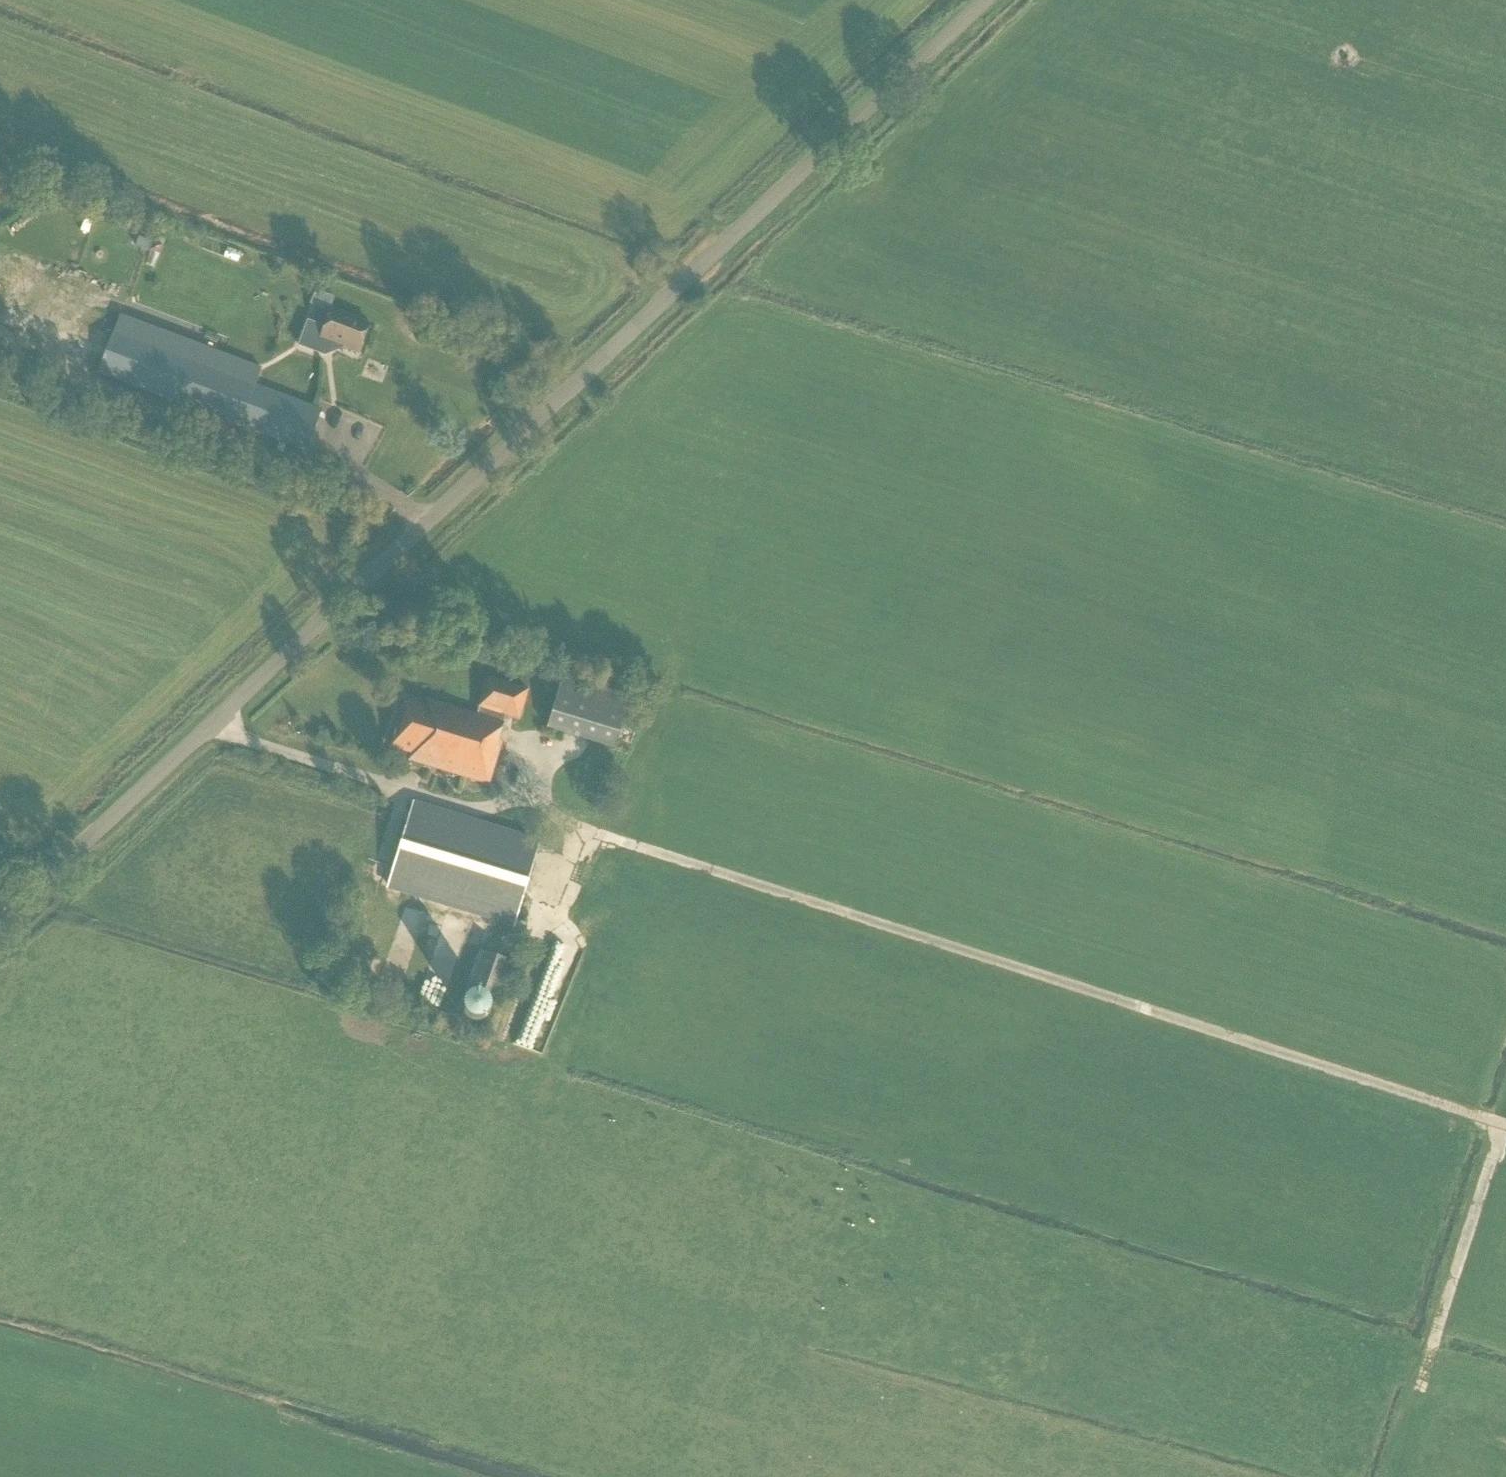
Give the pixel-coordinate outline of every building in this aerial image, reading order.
[(307,322),(298,346),(298,347),(325,357),(334,354),(343,349),(359,356),(371,325),(331,310),(324,328),(307,322)] [(120,316),(98,373),(305,452),(321,411),(311,407),(318,389),(120,316)] [(477,715),(427,700),(425,707),(404,701),(390,748),(411,754),(409,761),(489,786),(502,742),(498,741),(503,724),(499,722),(501,715),(518,720),(527,690),(488,678),(477,715)] [(413,806),(394,864),(387,890),(512,929),(538,844),(413,806)] [(390,948),(375,981),(399,991),(414,958),(390,948)] [(464,993),(501,1006),(515,965),(478,953),(464,993)]
